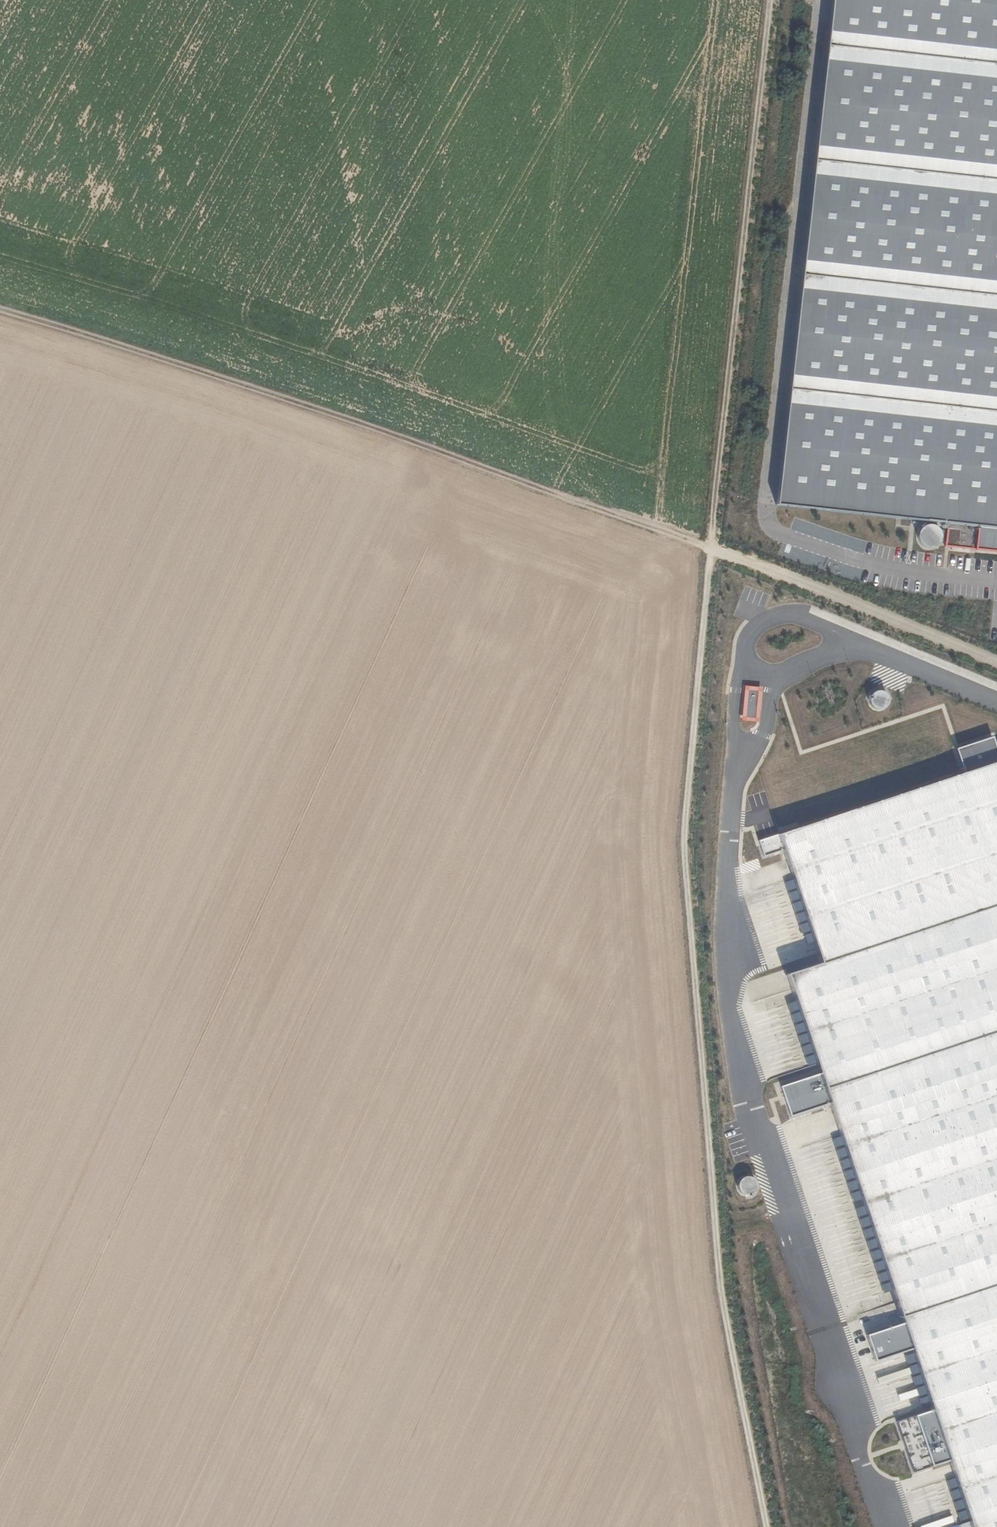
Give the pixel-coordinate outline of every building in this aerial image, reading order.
[(772,511),(946,528),(943,551),(996,557),(996,0),(824,0),(772,511)] [(965,1526),(996,1526),(996,747),(992,733),(959,745),(967,768),(776,832),(819,960),(783,972),(815,1069),(780,1081),(792,1118),(825,1107),(897,1321),(865,1332),(874,1359),(907,1349),(928,1410),(897,1421),(914,1471),(943,1461),(965,1526)]
